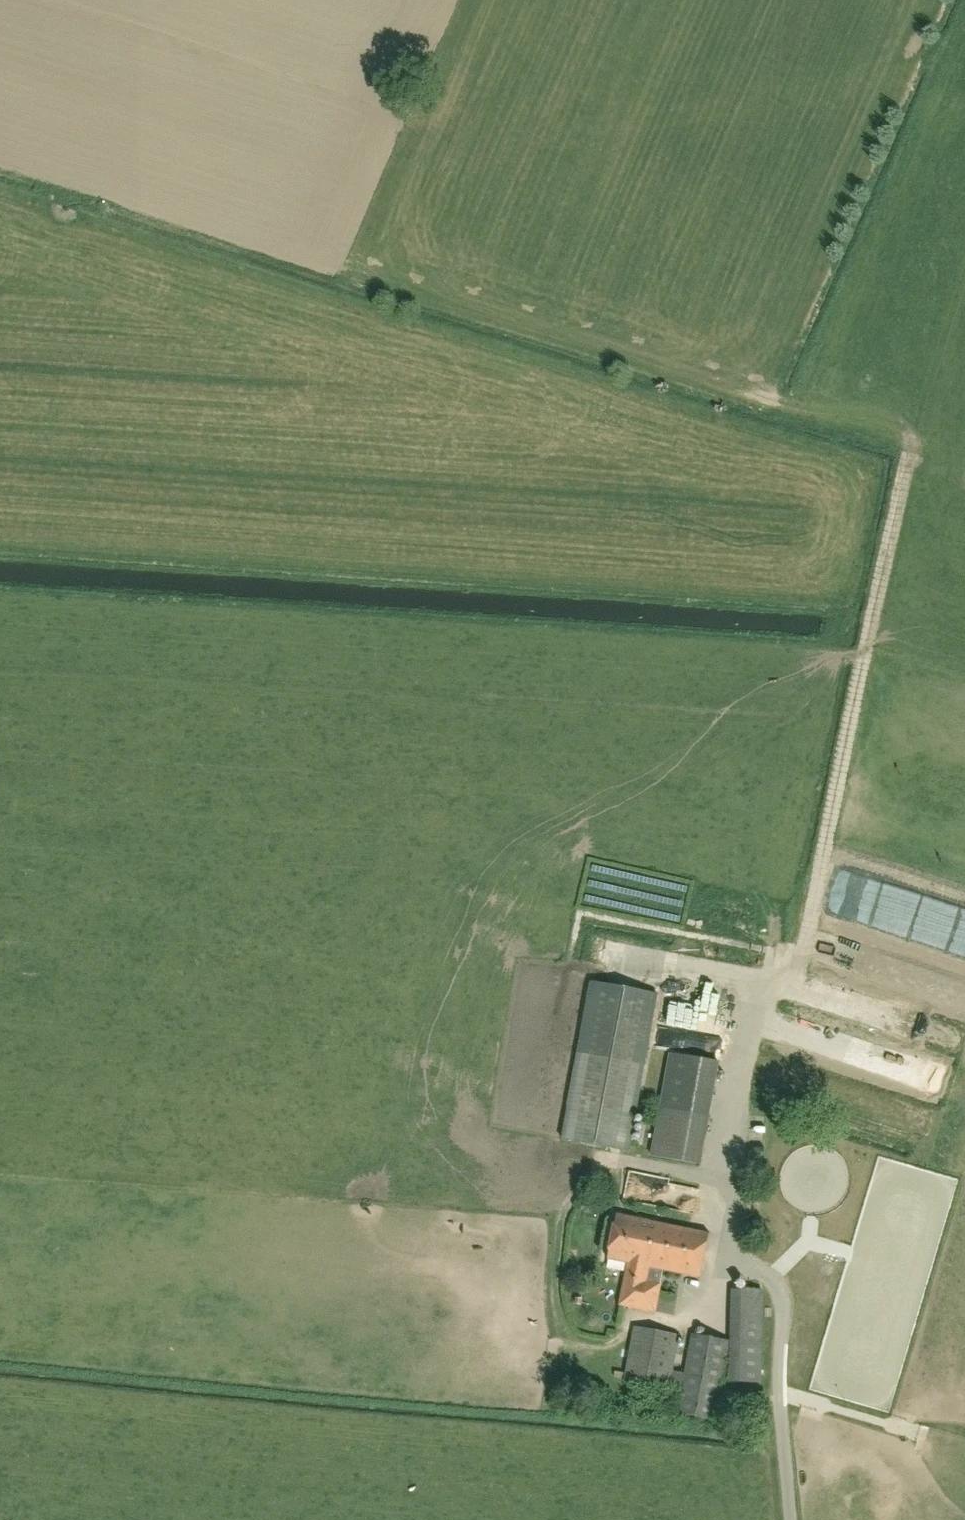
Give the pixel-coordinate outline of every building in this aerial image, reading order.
[(584,899),(582,908),(674,925),(675,918),(654,914),(660,884),(636,880),(634,895),(601,889),(600,898),(607,899),(606,903),(584,899)] [(628,1151),(645,1063),(658,993),(592,981),(562,1139),(628,1151)] [(660,1019),(659,1030),(691,1031),(691,1020),(660,1019)] [(700,1170),(717,1067),(668,1059),(651,1162),(700,1170)] [(660,1204),(661,1178),(623,1177),(623,1204),(660,1204)] [(691,1205),(693,1192),(665,1187),(662,1200),(691,1205)] [(660,1293),(662,1284),(660,1283),(663,1269),(702,1277),(711,1234),(618,1215),(609,1258),(630,1262),(621,1304),(674,1315),(678,1296),(660,1293)] [(761,1382),(763,1290),(733,1290),(731,1382),(761,1382)] [(716,1421),(731,1342),(693,1335),(685,1373),(673,1371),(679,1335),(635,1327),(625,1381),(669,1389),(670,1384),(683,1387),(678,1414),(716,1421)]
